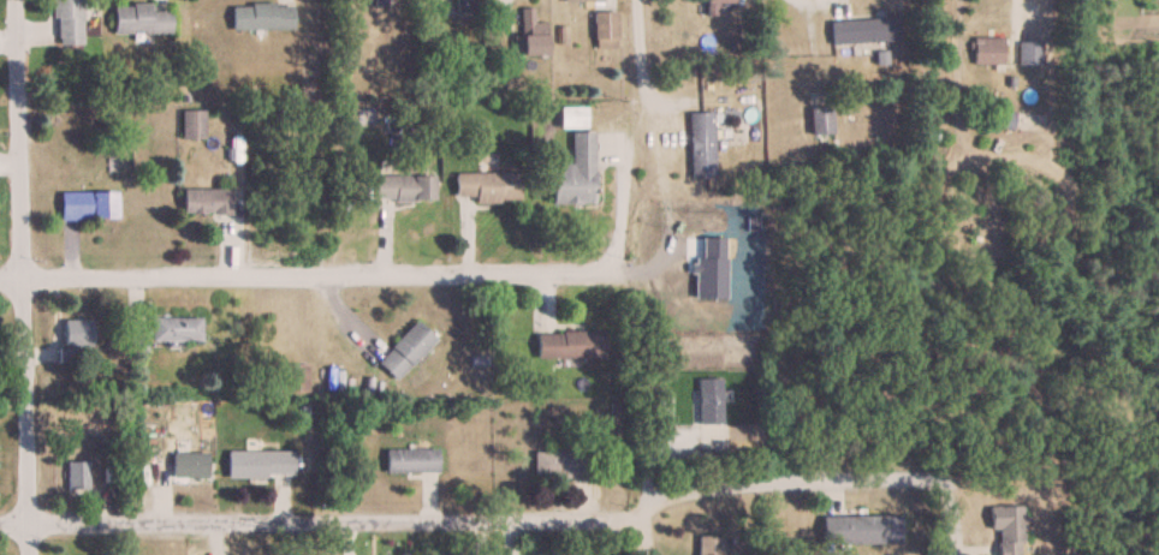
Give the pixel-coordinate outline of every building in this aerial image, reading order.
[(54,44),(81,44),(81,0),(54,0),(54,44)] [(476,0),(454,0),(454,14),(476,14),(476,0)] [(699,16),(715,16),(715,2),(732,2),(732,0),(699,0),(699,16)] [(151,9),(151,3),(113,3),(113,33),(170,33),(170,9),(151,9)] [(292,3),(233,3),(233,29),(292,29),(292,3)] [(546,55),(546,22),(534,22),(534,8),(519,8),(519,55),(546,55)] [(593,48),(616,48),(616,12),(593,12),(593,48)] [(831,44),(899,41),(897,17),(830,20),(831,44)] [(1003,64),(1003,37),(973,37),(973,64),(1003,64)] [(1018,66),(1041,66),(1041,41),(1018,41),(1018,66)] [(831,134),(831,106),(810,106),(810,134),(831,134)] [(203,137),(203,110),(182,110),(182,137),(203,137)] [(690,177),(714,177),(714,112),(690,112),(690,177)] [(551,164),(551,204),(594,204),(594,132),(570,132),(570,164),(551,164)] [(519,202),(519,173),(456,173),(456,202),(519,202)] [(433,175),(374,175),(374,201),(433,201),(433,175)] [(227,213),(227,188),(183,188),(183,213),(227,213)] [(115,217),(115,192),(60,192),(60,217),(115,217)] [(201,317),(150,317),(150,328),(133,328),(133,342),(147,342),(147,341),(201,341),(201,317)] [(91,346),(91,319),(63,318),(63,345),(91,346)] [(396,380),(436,340),(417,321),(377,361),(396,380)] [(604,331),(537,331),(537,358),(604,358),(604,331)] [(307,364),(286,364),(286,391),(307,391),(307,364)] [(721,378),(697,378),(698,423),(722,423),(721,378)] [(438,449),(385,449),(385,473),(438,473),(438,449)] [(227,477),(293,477),(293,450),(227,450),(227,477)] [(207,452),(171,452),(171,477),(207,477),(207,452)] [(560,453),(533,453),(533,473),(560,473),(560,453)] [(67,489),(88,489),(88,461),(67,461),(67,489)] [(1022,506),(996,506),(996,554),(1022,554),(1022,506)] [(822,543),(901,543),(901,515),(822,515),(822,543)] [(697,536),(697,554),(721,554),(721,536),(697,536)]
